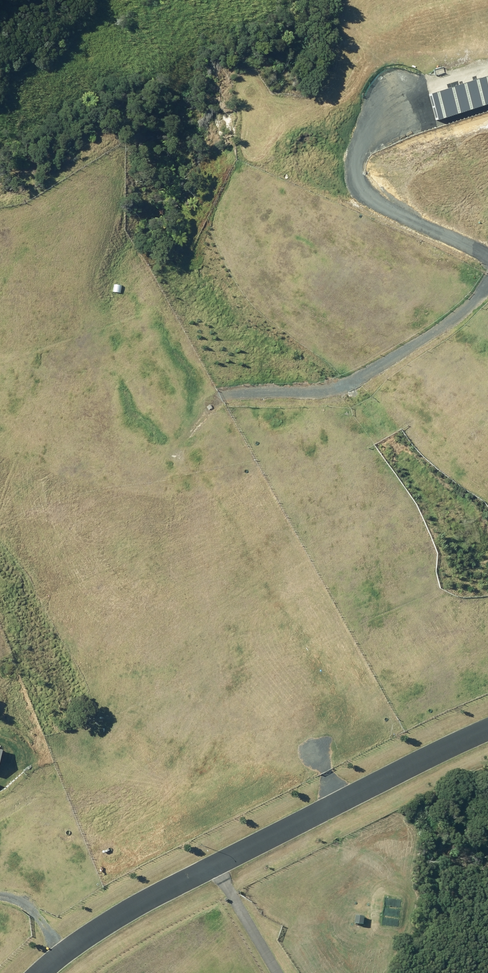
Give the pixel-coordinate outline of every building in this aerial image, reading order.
[(430,94),(438,119),(487,104),(487,77),(430,94)] [(355,922),(363,924),(364,916),(356,914),(355,922)]
